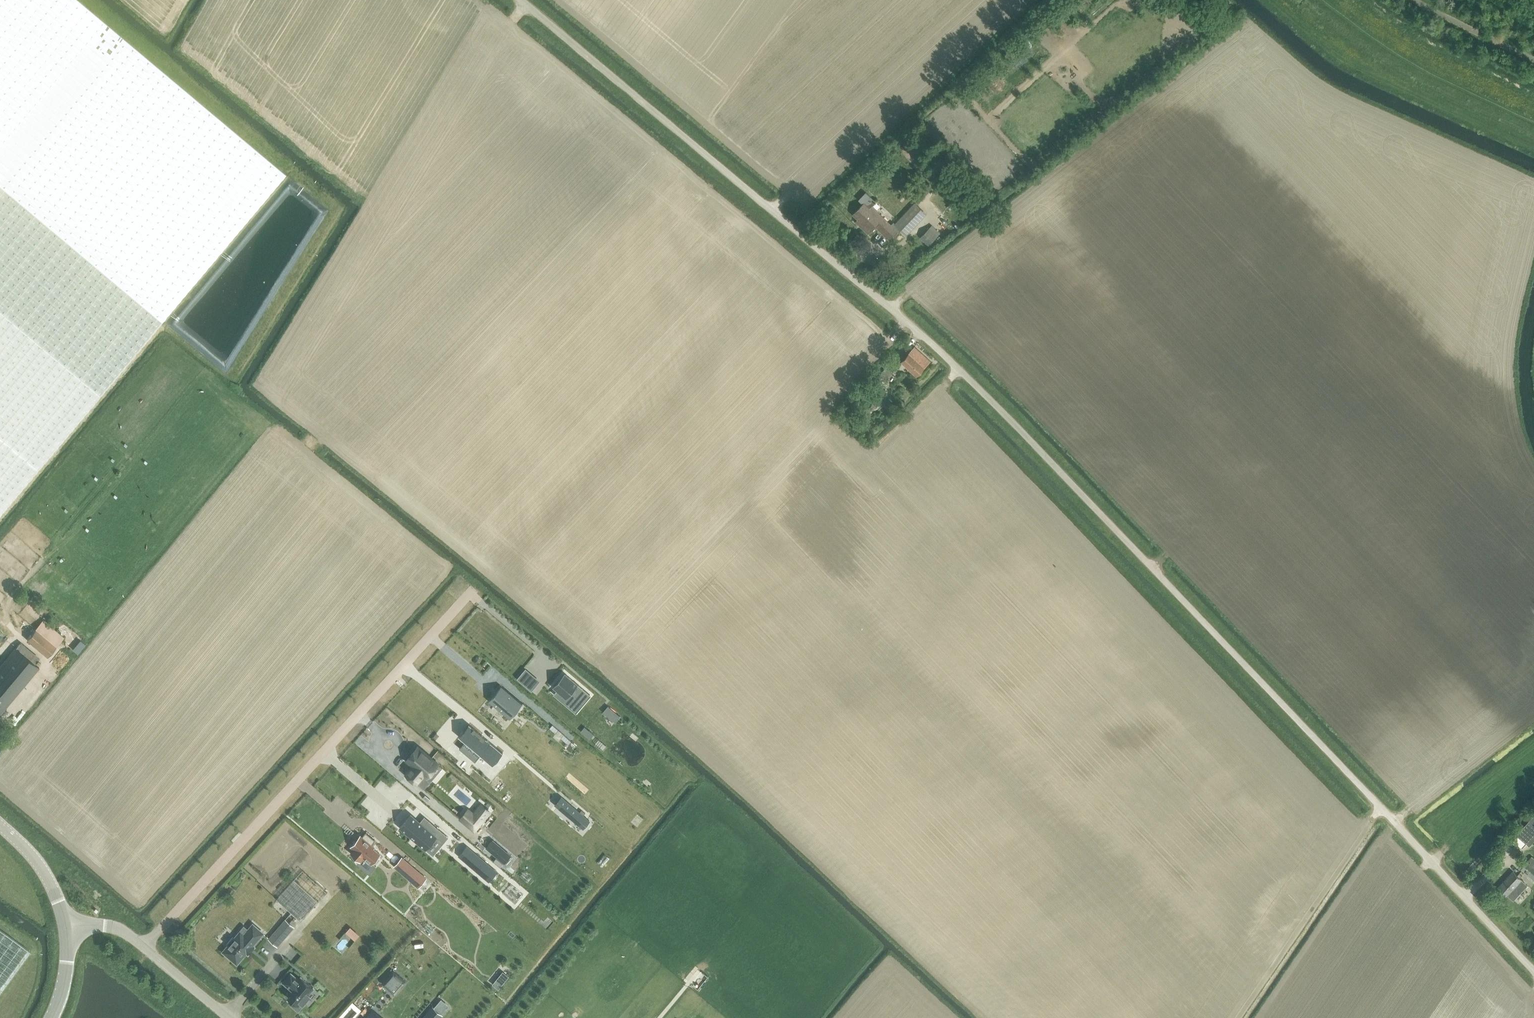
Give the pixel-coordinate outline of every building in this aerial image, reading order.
[(151,332),(285,174),(78,0),(0,0),(0,513),(151,332)] [(875,225),(879,230),(889,239),(897,231),(871,206),(875,201),(866,192),(859,200),(863,204),(853,214),(858,219),(856,221),(868,233),(875,225)] [(915,202),(895,223),(907,234),(927,213),(915,202)] [(928,228),(920,237),(928,245),(937,236),(928,228)] [(916,376),(925,366),(909,352),(901,361),(916,376)] [(888,362),(878,374),(884,379),(887,376),(889,378),(892,374),(890,372),(894,367),(888,362)] [(35,629),(27,639),(47,656),(56,646),(64,637),(47,623),(44,620),(43,619),(35,629)] [(35,663),(39,657),(20,642),(0,666),(0,713),(39,667),(35,663)] [(561,677),(552,687),(556,690),(557,689),(578,707),(580,705),(583,702),(590,694),(566,673),(562,678),(561,677)] [(501,685),(488,701),(509,719),(522,703),(501,685)] [(608,706),(603,712),(609,717),(614,711),(608,706)] [(465,741),(459,748),(475,761),(481,755),(488,761),(499,749),(469,723),(463,730),(468,733),(463,740),(465,741)] [(418,747),(407,760),(414,766),(407,774),(417,782),(424,774),(426,776),(438,763),(418,747)] [(561,796),(555,805),(583,828),(590,820),(583,815),(585,813),(581,810),(580,812),(561,796)] [(468,809),(461,818),(474,830),(490,812),(481,804),(473,813),(468,809)] [(411,814),(400,827),(425,848),(435,837),(441,842),(447,835),(428,820),(424,825),(411,814)] [(1517,834),(1529,844),(1533,839),(1533,815),(1533,816),(1517,834)] [(354,849),(351,853),(360,860),(364,856),(371,863),(380,853),(373,847),(371,845),(372,844),(375,840),(366,832),(362,836),(362,837),(360,835),(351,846),(354,849)] [(493,839),(486,847),(504,862),(511,855),(493,839)] [(474,852),(466,862),(489,881),(497,871),(474,852)] [(1524,870),(1533,879),(1533,857),(1532,856),(1521,868),(1524,870)] [(402,857),(395,866),(413,882),(418,886),(426,877),(420,873),(402,857)] [(1507,896),(1522,880),(1513,872),(1498,888),(1507,896)] [(277,898),(301,920),(318,901),(294,879),(277,898)] [(285,919),(268,939),(277,947),(294,927),(294,926),(290,923),(289,922),(285,919)] [(229,945),(223,951),(237,963),(247,952),(253,945),(263,933),(253,924),(248,930),(246,929),(242,933),(240,932),(235,938),(233,936),(227,943),(229,945)] [(29,950),(0,929),(0,990),(29,950)] [(393,971),(382,983),(395,994),(405,981),(393,971)] [(502,971),(492,984),(499,989),(509,976),(502,971)] [(291,974),(284,982),(291,989),(290,990),(288,992),(291,995),(289,998),(294,1002),(292,1004),(298,1009),(310,995),(308,993),(313,987),(301,977),(299,980),(291,974)] [(369,1006),(384,991),(378,985),(363,1000),(369,1006)]
